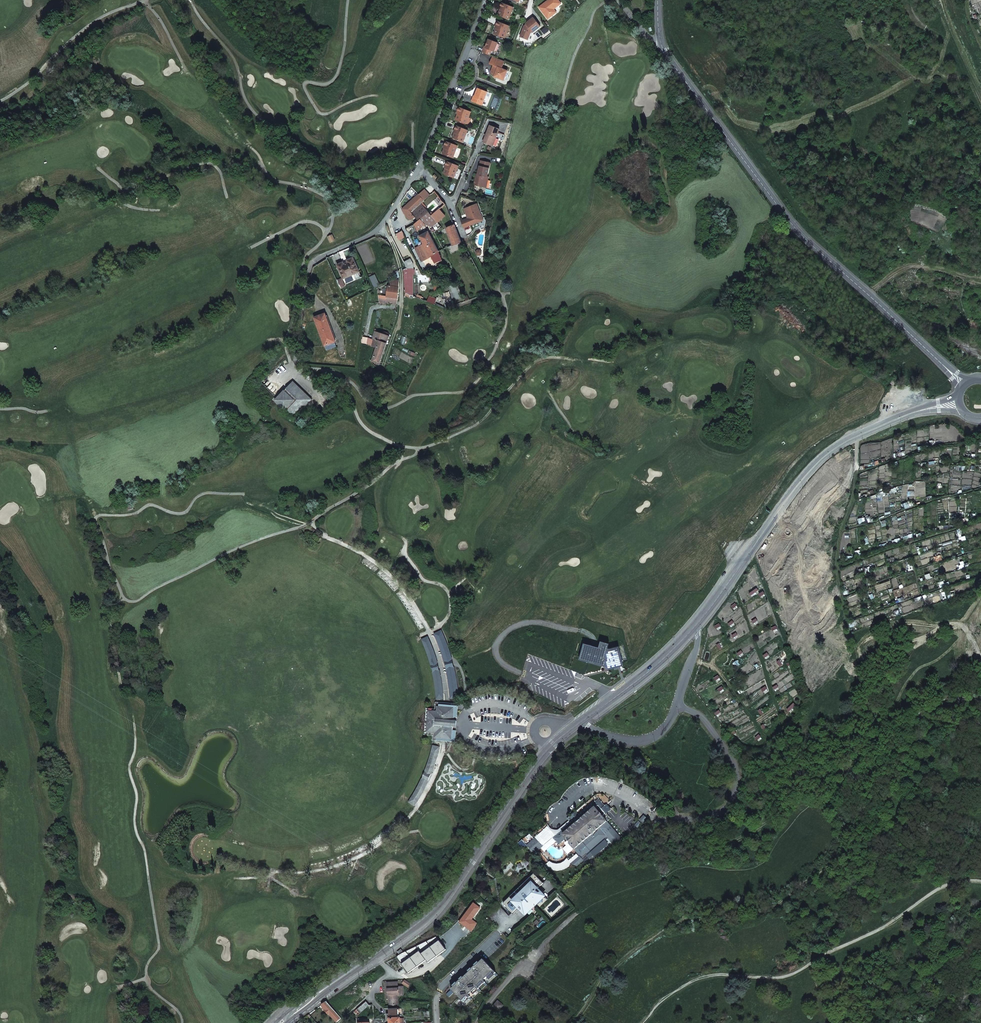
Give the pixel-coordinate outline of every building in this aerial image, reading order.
[(548,19),(556,13),(554,9),(561,4),(558,0),(548,0),(539,7),(548,19)] [(502,2),(500,6),(512,10),(513,7),(502,2)] [(498,15),(509,19),(512,10),(500,6),(500,7),(501,7),(498,15)] [(532,32),(540,26),(533,17),(525,23),(526,24),(524,26),(520,36),(527,39),(530,34),(529,33),(530,31),(531,31),(532,32)] [(497,26),(495,30),(506,35),(509,26),(497,21),(496,26),(497,26)] [(494,52),(498,43),(489,39),(485,48),(484,47),(482,52),(490,55),(491,51),(494,52)] [(502,69),(505,61),(492,56),(489,64),(493,66),(491,72),(491,74),(495,75),(494,77),(504,81),(507,71),(502,69)] [(482,105),(487,91),(478,88),(475,97),(473,96),(472,101),(482,105)] [(459,112),(455,119),(466,124),(471,111),(459,107),(458,111),(459,112)] [(490,125),(483,142),(493,146),(499,129),(490,125)] [(455,130),(452,138),(463,142),(467,132),(455,128),(455,130)] [(458,146),(446,141),(444,146),(445,146),(443,150),(454,155),(458,146)] [(446,166),(443,174),(454,178),(459,166),(447,161),(445,166),(446,166)] [(487,177),(489,168),(479,166),(477,176),(476,175),(473,185),(483,187),(484,182),(487,182),(488,177),(487,177)] [(432,216),(421,203),(424,200),(419,194),(406,206),(411,212),(419,221),(414,224),(417,230),(424,224),(431,227),(437,222),(432,216)] [(464,228),(483,220),(477,204),(464,209),(468,218),(461,221),(464,228)] [(440,209),(434,215),(432,216),(437,222),(445,216),(440,209)] [(446,228),(453,245),(461,242),(454,225),(446,228)] [(430,256),(439,252),(428,233),(428,232),(420,236),(426,250),(430,256)] [(426,250),(423,251),(422,250),(417,252),(422,261),(430,257),(430,256),(426,250)] [(343,262),(337,265),(343,279),(359,272),(353,258),(347,260),(348,262),(344,264),(343,262)] [(404,269),(406,293),(407,293),(412,296),(411,274),(413,274),(412,270),(412,265),(409,260),(404,263),(406,268),(404,269)] [(387,296),(397,297),(399,287),(398,287),(388,286),(387,296)] [(387,296),(379,295),(379,302),(396,304),(397,297),(387,296)] [(314,317),(326,350),(336,347),(334,342),(335,342),(325,314),(314,317)] [(389,336),(375,331),(373,339),(374,340),(379,340),(376,349),(384,351),(389,336)] [(376,349),(372,361),(380,363),(384,351),(376,349)] [(286,389),(285,391),(284,390),(283,391),(275,400),(284,410),(285,409),(287,411),(286,411),(294,418),(312,399),(293,381),(286,388),(286,389)] [(449,684),(450,693),(458,693),(457,687),(456,681),(455,673),(454,666),(452,659),(450,652),(447,645),(445,639),(441,631),(434,634),(437,640),(441,650),(443,655),(444,659),(446,668),(448,675),(449,684)] [(582,643),(578,661),(606,668),(609,671),(624,667),(618,646),(606,649),(608,644),(599,641),(597,647),(582,643)] [(430,730),(429,728),(429,727),(429,725),(429,724),(429,722),(429,721),(429,719),(430,718),(430,717),(431,715),(432,714),(433,713),(439,713),(439,709),(449,710),(450,706),(458,707),(458,706),(436,705),(435,709),(427,709),(425,735),(433,736),(433,741),(455,742),(456,738),(446,738),(443,738),(442,741),(436,740),(437,733),(431,732),(431,731),(430,730)] [(457,724),(458,707),(450,706),(449,710),(439,709),(439,713),(433,713),(432,714),(431,715),(430,717),(430,718),(429,719),(429,721),(429,722),(429,724),(429,725),(429,727),(429,728),(430,730),(431,731),(431,732),(437,733),(436,740),(442,741),(443,738),(446,738),(456,738),(457,724)] [(559,845),(566,839),(581,857),(606,836),(613,844),(621,839),(602,817),(606,814),(602,809),(605,806),(599,798),(580,815),(577,812),(570,819),(572,821),(553,838),(559,845)] [(554,835),(547,827),(528,845),(536,852),(554,835)] [(579,856),(570,864),(577,866),(584,861),(579,856)] [(534,874),(503,904),(512,913),(518,908),(520,905),(525,911),(527,913),(530,916),(548,899),(543,894),(541,896),(536,891),(538,888),(543,883),(534,874)] [(525,911),(520,905),(518,908),(525,915),(527,913),(525,911)] [(437,956),(446,949),(439,940),(430,947),(437,956)] [(428,964),(437,956),(430,947),(421,955),(425,961),(428,964)] [(416,968),(425,961),(421,955),(418,952),(409,959),(416,967),(416,968)] [(407,974),(416,967),(409,959),(409,958),(400,965),(407,974)] [(496,972),(483,959),(451,989),(464,1003),(496,972)] [(397,982),(387,983),(388,995),(389,995),(390,1006),(398,1005),(397,996),(403,995),(403,987),(398,987),(397,982)] [(499,1011),(503,1006),(498,1001),(494,1006),(499,1011)] [(323,1008),(328,1015),(329,1014),(337,1022),(341,1018),(326,1002),(322,1005),(323,1007),(323,1008)] [(356,1010),(360,1014),(369,1005),(366,1002),(356,1010)] [(400,1020),(400,1018),(399,1018),(398,1014),(389,1014),(389,1018),(389,1022),(400,1022),(400,1020)]
